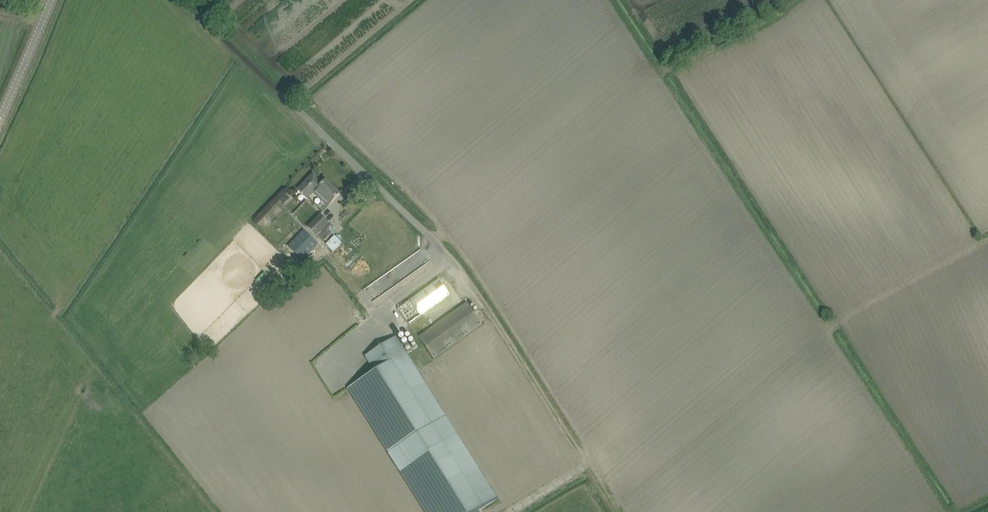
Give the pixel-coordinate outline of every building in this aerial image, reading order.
[(326,181),(324,184),(313,173),(298,189),(308,199),(314,193),(315,194),(327,182),(326,181)] [(340,195),(327,182),(315,194),(328,207),(340,195)] [(286,195),(280,201),(284,204),(289,198),(286,195)] [(320,214),(307,227),(322,240),(323,242),(335,229),(320,214)] [(305,230),(289,247),(302,260),(318,243),(305,230)] [(341,235),(332,244),(341,253),(350,244),(341,235)] [(350,258),(356,252),(353,248),(346,254),(350,258)] [(405,279),(408,281),(410,278),(402,270),(394,279),(399,284),(405,279)] [(439,279),(398,310),(409,324),(441,300),(450,294),(439,279)] [(375,298),(387,292),(383,283),(371,288),(375,298)] [(467,303),(419,337),(433,358),(482,324),(467,303)] [(417,370),(396,337),(365,356),(374,371),(348,388),(426,511),(479,511),(499,499),(417,370)]
